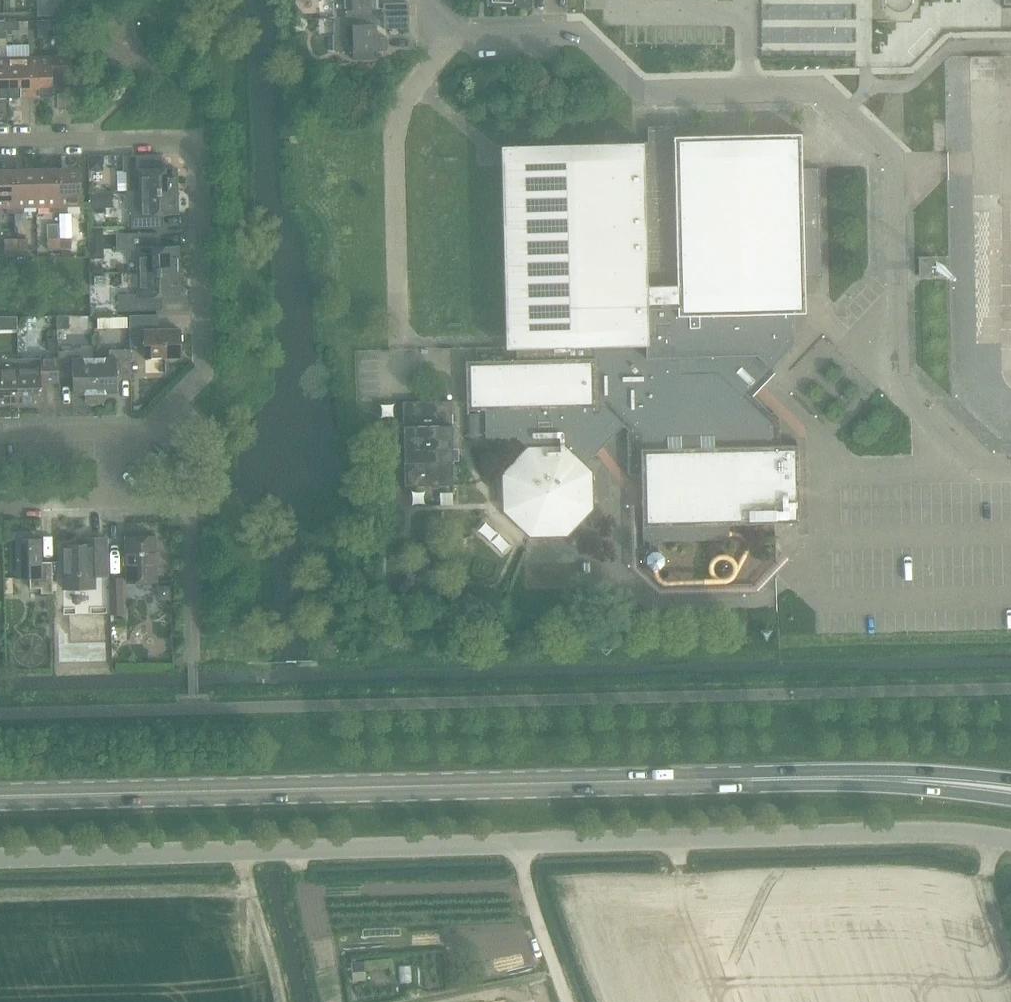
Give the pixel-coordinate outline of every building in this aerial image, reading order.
[(326,1),(333,1),(333,17),(408,16),(408,3),(383,3),(383,8),(375,8),(374,0),(326,0),(326,1)] [(63,2),(52,3),(52,14),(63,13),(63,2)] [(408,16),(333,17),(334,34),(327,34),(327,52),(387,50),(386,37),(375,37),(375,25),(383,24),(383,29),(409,28),(408,16)] [(37,29),(50,29),(50,20),(37,21),(37,29)] [(6,21),(6,30),(19,30),(19,21),(6,21)] [(71,56),(51,56),(28,57),(29,97),(52,96),(52,84),(72,84),(71,56)] [(6,57),(7,97),(29,97),(28,57),(6,57)] [(728,524),(775,522),(797,522),(797,525),(799,525),(797,441),(796,441),(796,445),(779,445),(779,417),(773,411),(771,413),(747,391),(790,343),(789,313),(807,312),(807,311),(804,311),(803,278),(822,277),(819,167),(801,168),(800,134),(803,134),(803,133),(674,136),(674,126),(647,126),(647,141),(496,145),(497,146),(500,146),(504,346),(501,346),(501,348),(515,347),(516,360),(467,361),(466,358),(465,357),(466,413),(467,413),(467,410),(484,409),(485,437),(515,437),(531,452),(502,474),(503,510),(529,535),(565,534),(590,508),(590,472),(583,466),(621,424),(628,431),(626,433),(627,474),(640,474),(642,545),(643,545),(643,541),(649,541),(649,549),(643,554),(643,562),(649,568),(657,568),(663,562),(662,554),(657,549),(656,541),(712,540),(728,524)] [(127,191),(140,191),(140,192),(176,191),(176,168),(161,169),(160,155),(123,156),(124,171),(127,171),(127,191)] [(102,158),(88,159),(88,172),(102,172),(102,158)] [(79,168),(57,169),(58,212),(67,212),(67,206),(80,205),(79,168)] [(35,169),(14,170),(15,213),(24,213),(24,207),(37,206),(35,169)] [(57,169),(35,169),(37,206),(50,206),(50,212),(58,212),(57,169)] [(0,170),(0,207),(7,207),(7,213),(15,213),(14,170),(0,170)] [(177,213),(176,191),(140,192),(141,213),(132,213),(132,227),(162,227),(162,213),(177,213)] [(102,193),(89,194),(89,209),(102,208),(102,193)] [(59,225),(47,225),(48,238),(59,238),(59,225)] [(102,228),(90,228),(90,243),(103,243),(102,228)] [(138,248),(138,272),(178,271),(178,246),(159,247),(159,234),(117,235),(117,249),(138,248)] [(48,250),(59,249),(59,238),(48,238),(48,250)] [(71,238),(59,238),(59,249),(71,249),(71,238)] [(5,251),(16,250),(15,239),(4,239),(5,251)] [(28,239),(15,239),(16,250),(28,250),(28,239)] [(930,257),(918,257),(919,277),(930,276),(930,257)] [(179,295),(178,271),(138,272),(139,295),(118,295),(118,310),(161,309),(160,296),(179,295)] [(144,357),(180,357),(180,329),(158,329),(158,314),(129,315),(129,346),(144,346),(144,357)] [(68,317),(57,317),(57,329),(68,328),(68,317)] [(0,318),(0,331),(17,330),(17,318),(0,318)] [(57,338),(47,338),(48,352),(58,351),(57,338)] [(117,379),(131,379),(130,349),(109,350),(109,357),(94,357),(95,403),(102,403),(106,400),(105,393),(117,392),(117,379)] [(89,404),(95,403),(94,357),(79,358),(79,350),(58,351),(59,376),(72,376),(72,393),(86,393),(86,401),(89,404)] [(52,358),(39,358),(18,359),(19,406),(42,406),(41,382),(53,382),(52,358)] [(19,406),(18,359),(0,359),(0,406),(19,406)] [(451,400),(402,401),(405,486),(453,485),(451,400)] [(467,414),(467,434),(481,433),(480,414),(467,414)] [(400,509),(386,509),(386,526),(386,528),(386,529),(399,529),(400,509)] [(126,582),(156,581),(155,536),(125,537),(126,582)] [(95,576),(107,575),(106,537),(81,538),(81,539),(82,539),(82,545),(63,545),(64,589),(95,588),(95,576)] [(41,593),(53,592),(52,561),(41,562),(41,538),(16,539),(18,577),(30,577),(30,588),(41,588),(41,593)] [(110,614),(123,614),(122,578),(109,578),(110,614)] [(406,578),(396,587),(402,594),(412,584),(406,578)] [(364,961),(351,962),(352,973),(365,972),(364,961)]
